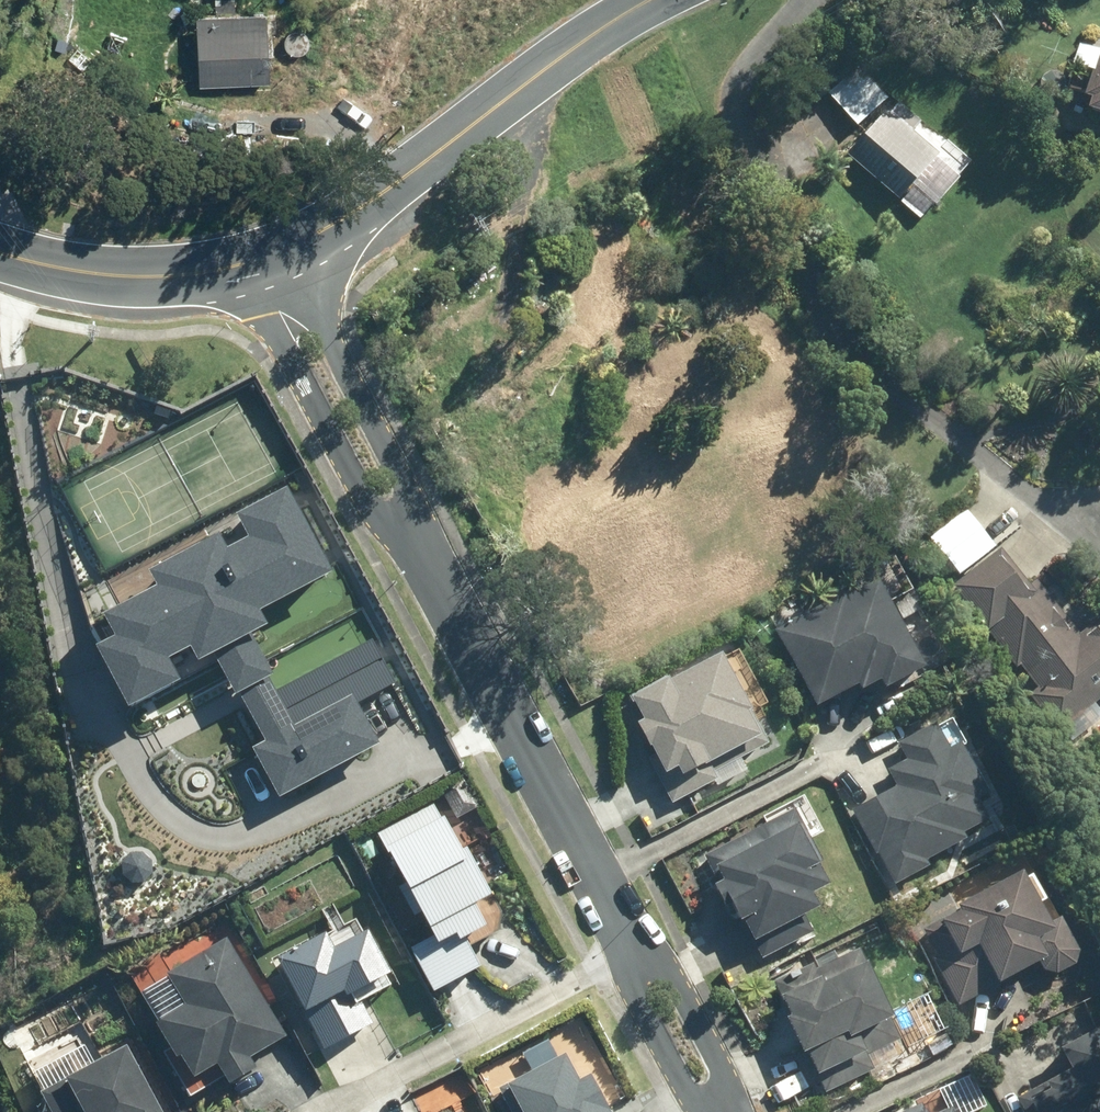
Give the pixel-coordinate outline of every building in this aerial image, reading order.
[(263,13),(194,16),(196,85),(266,82),(263,13)] [(1099,45),(1082,94),(1090,96),(1086,106),(1099,111),(1099,45)] [(886,98),(857,65),(826,93),(855,126),(886,98)] [(925,187),(937,172),(929,165),(939,153),(887,108),(847,154),(899,199),(916,179),(925,187)] [(870,231),(888,229),(887,218),(869,220),(870,231)] [(251,741),(280,795),(381,740),(359,700),(398,679),(373,633),(273,686),(267,676),(246,636),(266,626),(257,609),(334,567),(288,482),(232,512),(243,533),(228,541),(220,526),(147,565),(157,584),(104,612),(116,635),(102,643),(130,695),(174,672),(166,657),(191,643),(197,654),(211,647),(236,693),(259,736),(251,741)] [(1037,579),(1030,585),(1001,547),(954,584),(986,625),(984,626),(1017,667),(1021,664),(1039,687),(1029,694),(1059,731),(1099,699),(1099,618),(1079,633),(1037,579)] [(921,669),(873,578),(772,631),(813,709),(854,687),(857,692),(876,682),(880,690),(921,669)] [(666,682),(664,679),(627,697),(640,722),(633,725),(646,749),(647,748),(661,776),(673,770),(686,796),(715,781),(711,772),(765,745),(719,655),(666,682)] [(850,811),(891,887),(926,868),(923,863),(963,841),(960,835),(984,822),(973,801),(984,795),(957,744),(946,750),(932,724),(896,743),(905,759),(885,770),(894,787),(850,811)] [(442,792),(455,819),(479,807),(466,781),(442,792)] [(407,950),(430,994),(477,969),(461,939),(482,928),(471,906),(487,898),(462,850),(457,852),(432,805),(375,835),(429,938),(407,950)] [(818,863),(792,811),(702,854),(716,884),(710,887),(720,908),(726,905),(736,925),(740,923),(759,961),(811,936),(802,917),(815,911),(808,896),(823,888),(812,866),(818,863)] [(140,861),(134,868),(134,878),(143,886),(155,884),(160,877),(160,867),(151,859),(140,861)] [(1023,872),(957,906),(960,912),(923,931),(937,956),(933,958),(958,1006),(1039,963),(1043,970),(1056,974),(1076,964),(1080,951),(1061,917),(1050,923),(1023,872)] [(322,934),(274,961),(320,1050),(370,1024),(359,1002),(392,985),(364,932),(330,949),(322,934)] [(284,1039),(224,938),(162,975),(182,1008),(151,1025),(172,1060),(176,1058),(190,1081),(212,1068),(224,1087),(252,1070),(247,1061),(284,1039)] [(895,1019),(860,948),(815,970),(812,963),(773,982),(791,1017),(788,1018),(826,1094),(875,1069),(868,1055),(900,1039),(890,1020),(895,1019)] [(1016,1098),(1023,1111),(1099,1111),(1099,1036),(1096,1028),(1056,1049),(1068,1072),(1016,1098)] [(124,1048),(36,1094),(46,1111),(158,1111),(124,1048)] [(503,1085),(516,1111),(604,1111),(586,1077),(575,1082),(561,1056),(503,1085)] [(920,1104),(902,1111),(924,1111),(920,1104)]
